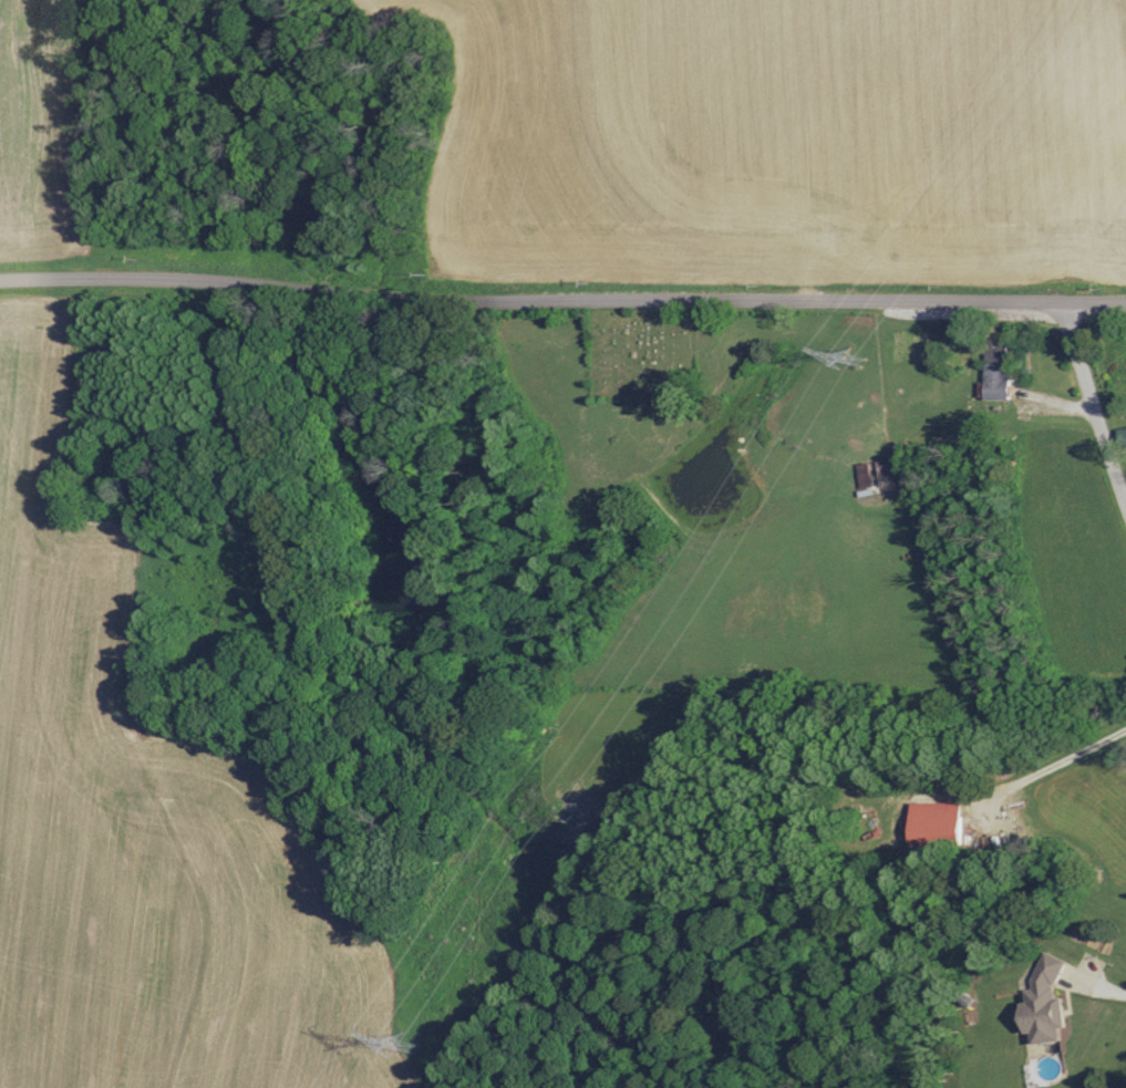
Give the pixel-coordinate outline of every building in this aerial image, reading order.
[(1004,340),(982,339),(981,399),(1003,399),(1004,340)] [(1123,448),(1125,448),(1125,427),(1118,429),(1123,448)] [(878,479),(892,478),(890,460),(876,461),(878,479)] [(855,464),(859,488),(871,487),(867,463),(855,464)] [(907,801),(906,840),(958,841),(959,802),(907,801)] [(1064,960),(1043,950),(1030,978),(1031,988),(1024,989),(1025,1001),(1016,1002),(1018,1031),(1028,1030),(1029,1042),(1058,1040),(1057,1026),(1062,1026),(1060,998),(1053,995),(1052,985),(1064,960)]
